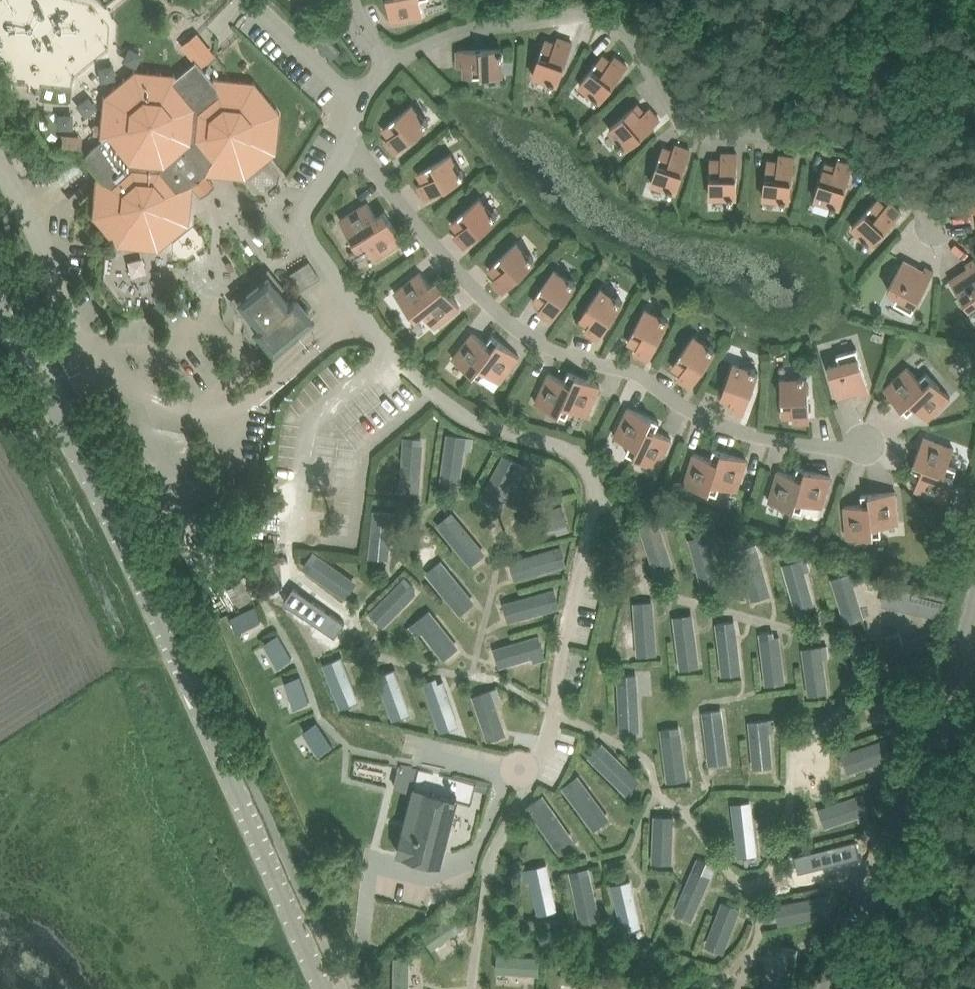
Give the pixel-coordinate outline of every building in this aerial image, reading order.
[(421,0),(388,0),(392,21),(424,16),(421,0)] [(325,32),(316,40),(333,57),(341,48),(325,32)] [(212,53),(197,34),(196,35),(184,45),(196,60),(199,63),(212,53)] [(546,39),(533,77),(557,85),(573,42),(558,37),(556,43),(546,39)] [(138,61),(136,48),(123,50),(126,63),(138,61)] [(502,48),(458,50),(459,65),(465,65),(465,76),(503,75),(502,56),(504,56),(504,51),(502,51),(502,48)] [(603,55),(579,86),(600,102),(628,66),(615,56),(611,61),(603,55)] [(253,82),(233,80),(211,78),(201,65),(199,63),(196,60),(177,76),(175,73),(144,70),(135,69),(123,78),(105,93),(101,134),(102,136),(83,152),(79,156),(84,163),(88,161),(103,179),(99,212),(121,238),(155,242),(181,220),(183,197),(189,198),(191,184),(198,193),(205,188),(213,182),(205,172),(244,176),(274,151),(278,112),(253,82)] [(396,153),(429,124),(412,104),(384,128),(391,137),(386,141),(396,153)] [(608,129),(625,149),(660,119),(650,108),(645,112),(638,104),(608,129)] [(651,185),(676,193),(691,149),(676,144),(674,150),(663,147),(651,185)] [(452,153),(436,163),(419,173),(424,182),(418,186),(426,199),(466,176),(452,153)] [(711,198),(737,199),(738,153),(722,153),(722,159),(711,159),(711,198)] [(763,199),(789,202),(795,157),(780,155),(779,161),(768,160),(763,199)] [(814,201),(839,208),(853,165),(838,160),(836,166),(826,163),(814,201)] [(465,247),(499,216),(481,197),(452,223),(459,231),(455,235),(465,247)] [(878,199),(864,213),(851,227),(870,246),(902,212),(890,202),(886,206),(878,199)] [(340,219),(354,241),(358,248),(367,243),(376,258),(403,241),(385,212),(377,217),(368,202),(340,219)] [(537,255),(542,248),(524,234),(519,241),(537,255)] [(504,292),(518,278),(536,260),(518,241),(490,268),(497,276),(493,281),(504,292)] [(146,272),(146,257),(130,257),(130,272),(146,272)] [(974,258),(966,264),(968,267),(950,280),(969,307),(974,303),(974,259),(974,258)] [(155,259),(151,273),(165,277),(169,263),(155,259)] [(904,259),(887,290),(898,296),(895,302),(913,311),(934,271),(925,266),(924,270),(904,259)] [(308,260),(289,273),(300,289),(319,277),(308,260)] [(118,281),(124,268),(110,262),(104,276),(118,281)] [(577,283),(555,268),(534,300),(543,306),(539,312),(552,320),(577,283)] [(395,292),(411,312),(417,319),(424,313),(435,326),(460,306),(439,279),(431,285),(420,271),(395,292)] [(293,294),(287,299),(268,275),(237,300),(238,301),(236,313),(248,314),(257,324),(252,328),(271,351),(312,318),(293,294)] [(133,282),(132,298),(146,298),(147,282),(133,282)] [(599,339),(610,322),(624,301),(602,286),(580,319),(589,325),(586,330),(599,339)] [(646,307),(638,324),(629,341),(638,346),(635,352),(649,359),(670,319),(646,307)] [(473,332),(453,358),(474,373),(499,340),(493,335),(487,343),(473,332)] [(695,334),(684,350),(673,366),(682,372),(678,378),(691,386),(716,349),(695,334)] [(500,382),(508,372),(520,356),(499,340),(474,373),(481,378),(486,372),(500,382)] [(870,392),(857,348),(838,353),(840,362),(829,365),(838,397),(859,391),(860,395),(870,392)] [(735,361),(728,379),(722,398),(732,401),(730,408),(744,413),(759,370),(735,361)] [(920,379),(908,366),(884,389),(902,407),(938,373),(938,372),(932,378),(927,372),(920,379)] [(549,373),(541,391),(536,402),(560,413),(577,375),(569,371),(565,380),(549,373)] [(928,419),(951,397),(933,379),(939,373),(938,373),(902,407),(908,413),(915,407),(928,419)] [(587,415),(592,403),(601,385),(577,375),(560,413),(568,416),(572,408),(587,415)] [(781,377),(782,396),(783,416),(794,415),(794,422),(810,421),(808,376),(781,377)] [(627,452),(634,456),(657,467),(672,438),(656,430),(660,421),(629,407),(615,436),(631,444),(627,452)] [(463,482),(468,435),(448,433),(443,480),(463,482)] [(948,464),(954,448),(924,437),(915,461),(954,476),(957,468),(948,464)] [(422,491),(425,443),(405,442),(401,489),(422,491)] [(694,452),(685,484),(710,491),(722,451),(714,448),(711,458),(694,452)] [(737,490),(741,478),(747,459),(722,451),(710,491),(718,493),(721,486),(737,490)] [(501,505),(523,463),(505,454),(483,496),(501,505)] [(915,489),(927,493),(945,500),(954,476),(915,461),(912,469),(921,472),(915,489)] [(778,470),(769,501),(794,508),(806,468),(798,466),(795,475),(778,470)] [(805,501),(822,506),(831,476),(806,468),(794,508),(802,511),(805,501)] [(882,534),(881,525),(899,523),(896,491),(870,493),(874,535),(882,534)] [(848,537),(874,535),(870,493),(862,494),(862,503),(845,505),(848,537)] [(524,536),(570,523),(564,504),(519,517),(524,536)] [(391,558),(395,511),(375,510),(371,557),(391,558)] [(442,529),(472,566),(488,552),(458,516),(442,529)] [(688,537),(702,584),(723,577),(709,530),(688,537)] [(649,549),(654,568),(673,563),(668,544),(649,549)] [(517,579),(563,566),(557,547),(512,560),(517,579)] [(741,554),(754,600),(774,594),(760,549),(741,554)] [(308,570),(347,598),(358,581),(320,554),(308,570)] [(785,564),(798,610),(817,603),(804,558),(785,564)] [(431,577),(462,614),(477,600),(447,564),(431,577)] [(834,578),(848,623),(867,617),(853,572),(834,578)] [(385,626),(419,592),(404,579),(371,612),(385,626)] [(510,621),(556,608),(550,589),(504,602),(510,621)] [(293,610),(330,641),(342,625),(307,594),(293,610)] [(233,629),(262,618),(255,602),(227,614),(233,629)] [(636,607),(639,655),(659,653),(656,606),(636,607)] [(415,622),(445,659),(460,646),(431,609),(415,622)] [(676,622),(682,669),(702,666),(696,619),(676,622)] [(719,628),(724,675),(744,673),(739,626),(719,628)] [(292,655),(299,652),(286,628),(280,632),(292,655)] [(264,640),(279,664),(292,656),(277,632),(264,640)] [(895,667),(938,652),(939,651),(932,633),(888,648),(895,667)] [(501,667),(547,654),(541,634),(495,647),(501,667)] [(762,637),(767,685),(787,682),(783,635),(762,637)] [(805,648),(811,695),(831,692),(825,645),(805,648)] [(325,662),(341,707),(360,700),(344,655),(325,662)] [(378,675),(394,720),(413,713),(397,668),(378,675)] [(293,705),(309,701),(302,673),(286,677),(293,705)] [(426,687),(442,731),(461,724),(445,680),(426,687)] [(619,683),(622,731),(642,729),(639,682),(619,683)] [(474,696),(490,740),(509,733),(493,689),(474,696)] [(705,717),(710,764),(730,762),(725,715),(705,717)] [(751,721),(756,768),(776,766),(771,719),(751,721)] [(319,752),(332,744),(317,720),(304,728),(319,752)] [(664,733),(669,781),(689,778),(684,731),(664,733)] [(851,772),(896,757),(890,738),(845,753),(851,772)] [(595,761),(628,795),(642,780),(609,747),(595,761)] [(442,863),(452,821),(458,798),(472,802),(478,780),(419,768),(412,766),(413,764),(400,761),(394,786),(413,791),(409,810),(398,852),(442,863)] [(567,792),(597,830),(612,817),(583,780),(567,792)] [(828,827),(873,812),(866,793),(821,808),(828,827)] [(530,812),(557,851),(574,839),(547,800),(530,812)] [(735,809),(739,856),(759,854),(755,807),(735,809)] [(657,815),(655,862),(675,863),(677,816),(657,815)] [(804,875),(851,864),(845,844),(799,855),(804,875)] [(529,868),(540,914),(560,909),(549,863),(529,868)] [(694,919),(714,876),(695,868),(676,911),(694,919)] [(572,877),(583,923),(602,918),(592,872),(572,877)] [(613,884),(624,931),(643,926),(633,880),(613,884)] [(781,925),(828,915),(824,895),(777,905),(781,925)] [(727,953),(744,908),(725,901),(708,945),(727,953)] [(425,934),(435,948),(469,923),(460,910),(425,934)] [(799,948),(783,946),(778,988),(787,988),(793,988),(799,948)] [(539,974),(541,958),(499,955),(498,971),(539,974)] [(410,958),(394,958),(394,988),(410,988),(410,958)]
